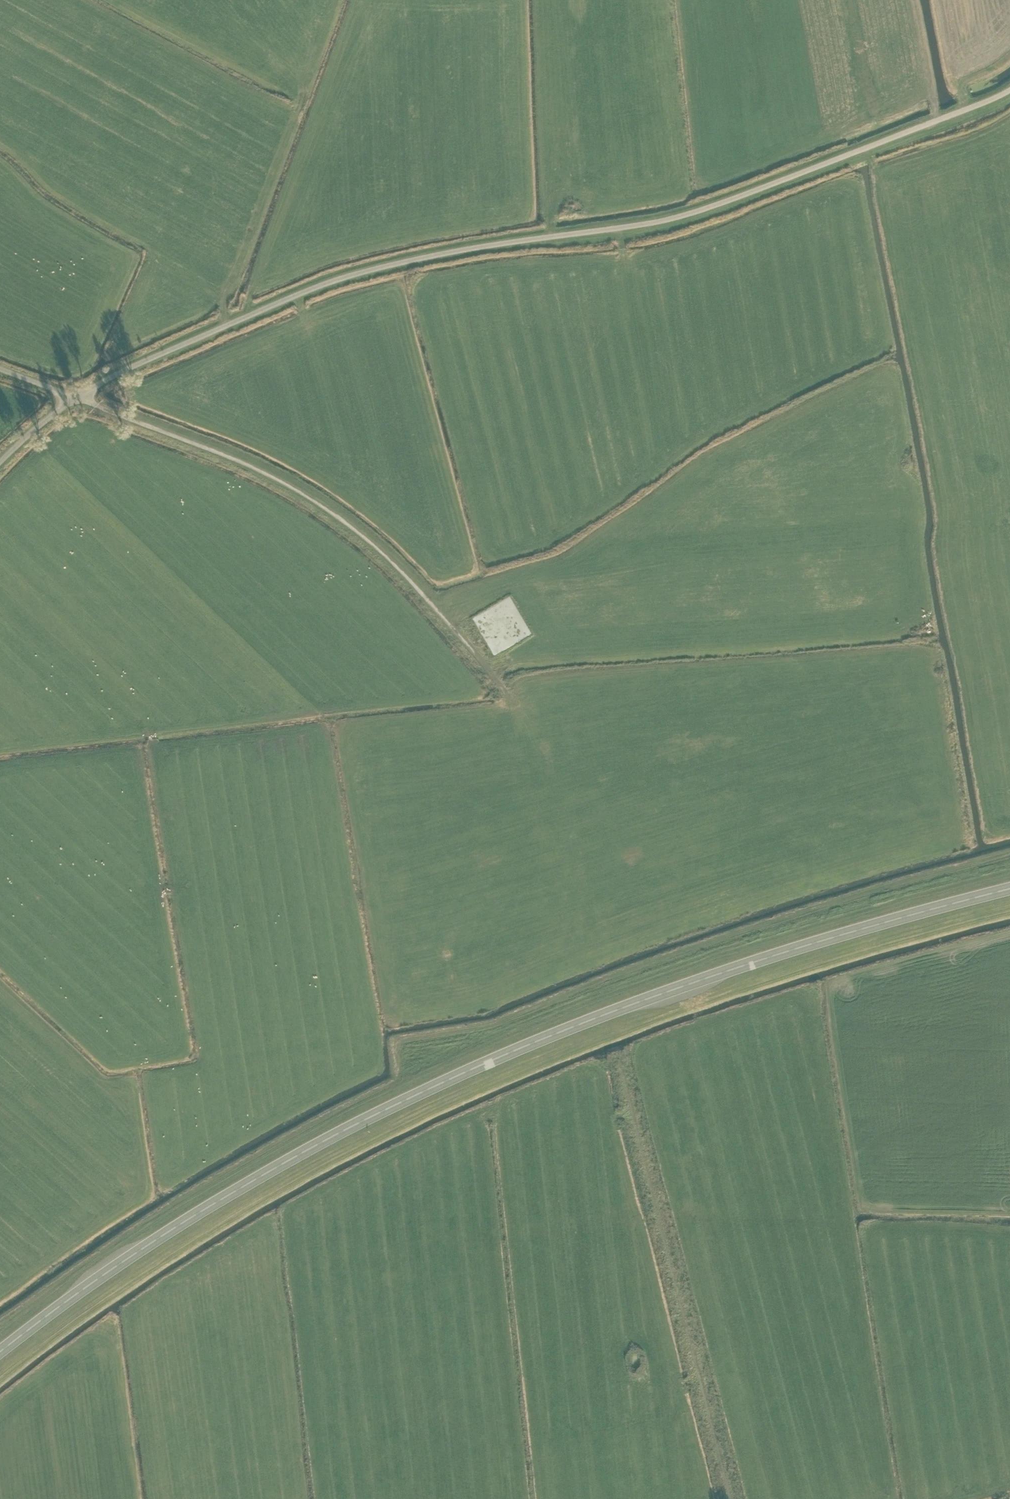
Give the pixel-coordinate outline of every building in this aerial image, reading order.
[(513,598),(475,617),(489,644),(497,640),(500,645),(493,649),(495,653),(506,648),(506,647),(533,633),(530,627),(527,628),(526,626),(520,629),(521,630),(518,631),(514,624),(524,619),(513,598)]
